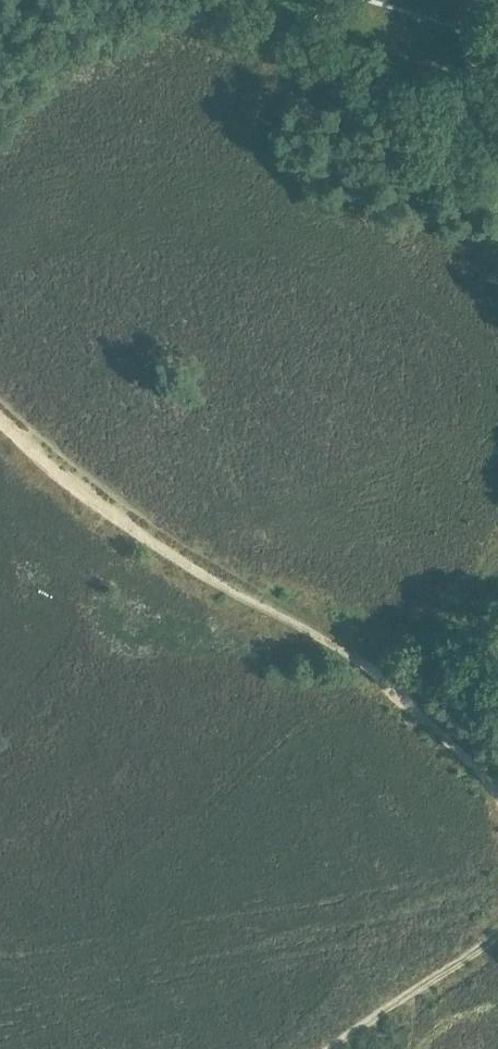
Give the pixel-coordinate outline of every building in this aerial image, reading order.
[(462,0),(389,0),(433,14),(433,16),(439,18),(440,18),(440,19),(441,20),(442,21),(443,22),(445,22),(447,22),(448,21),(450,20),(456,22),(462,0)]
